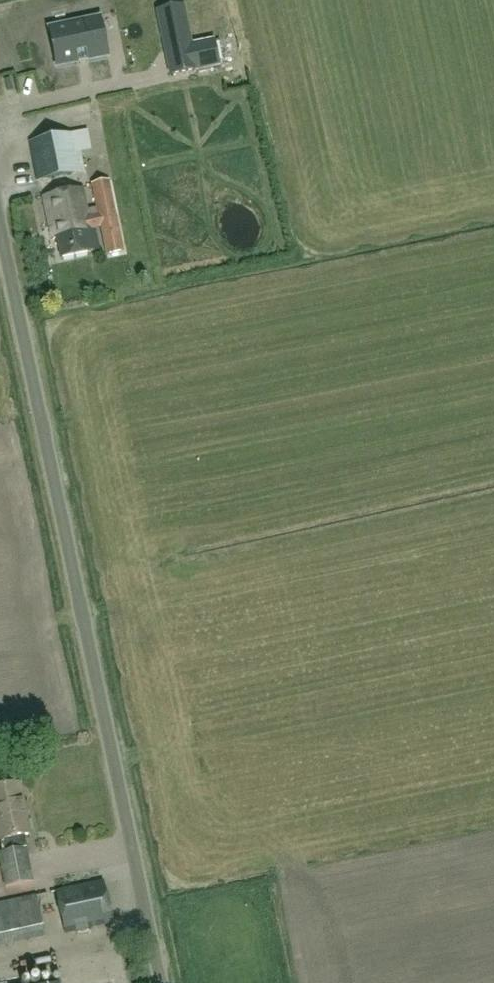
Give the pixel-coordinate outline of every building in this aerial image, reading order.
[(49,28),(57,66),(108,56),(100,18),(49,28)] [(191,48),(187,28),(162,33),(171,75),(218,65),(213,43),(191,48)] [(29,141),(38,181),(84,171),(76,132),(29,141)] [(44,196),(50,227),(116,213),(109,180),(92,183),(97,206),(86,209),(82,188),(44,196)] [(116,213),(50,227),(52,236),(57,235),(61,258),(91,252),(91,251),(100,249),(96,228),(102,226),(108,254),(124,251),(116,213)] [(155,278),(154,263),(143,264),(144,279),(155,278)] [(3,850),(3,851),(0,852),(0,860),(6,886),(33,880),(23,834),(29,833),(19,783),(0,787),(0,839),(3,850)] [(113,922),(103,880),(56,891),(65,932),(113,922)] [(45,936),(36,895),(0,903),(0,946),(45,936)]
